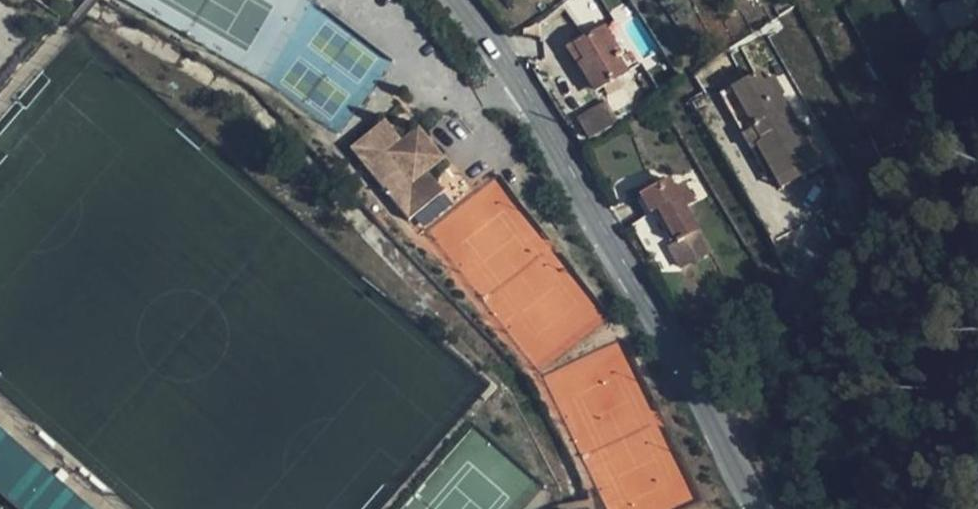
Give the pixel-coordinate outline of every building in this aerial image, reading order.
[(585,60),(579,64),(594,90),(606,83),(611,91),(621,85),(617,77),(627,71),(618,57),(622,55),(605,26),(575,44),(585,60)] [(569,47),(579,64),(585,60),(575,44),(569,47)] [(756,73),(731,87),(762,141),(756,144),(757,146),(776,179),(796,168),(801,177),(825,164),(803,124),(798,126),(781,96),(783,95),(773,76),(761,82),(756,73)] [(762,141),(731,87),(720,93),(752,150),(757,146),(756,144),(762,141)] [(613,118),(602,102),(589,111),(600,127),(613,118)] [(370,132),(385,150),(399,139),(395,135),(384,122),(370,132)] [(399,139),(425,171),(442,156),(416,126),(399,139)] [(350,148),(364,166),(385,150),(370,132),(350,148)] [(385,150),(364,166),(366,168),(409,221),(443,193),(425,171),(399,139),(385,150)] [(781,188),(801,177),(796,168),(776,179),(781,188)] [(628,223),(647,259),(669,247),(679,267),(709,251),(697,229),(696,230),(684,207),(693,202),(684,184),(675,189),(670,180),(642,195),(650,211),(628,223)] [(41,463),(15,441),(0,428),(0,508),(92,508),(73,492),(41,463)]
